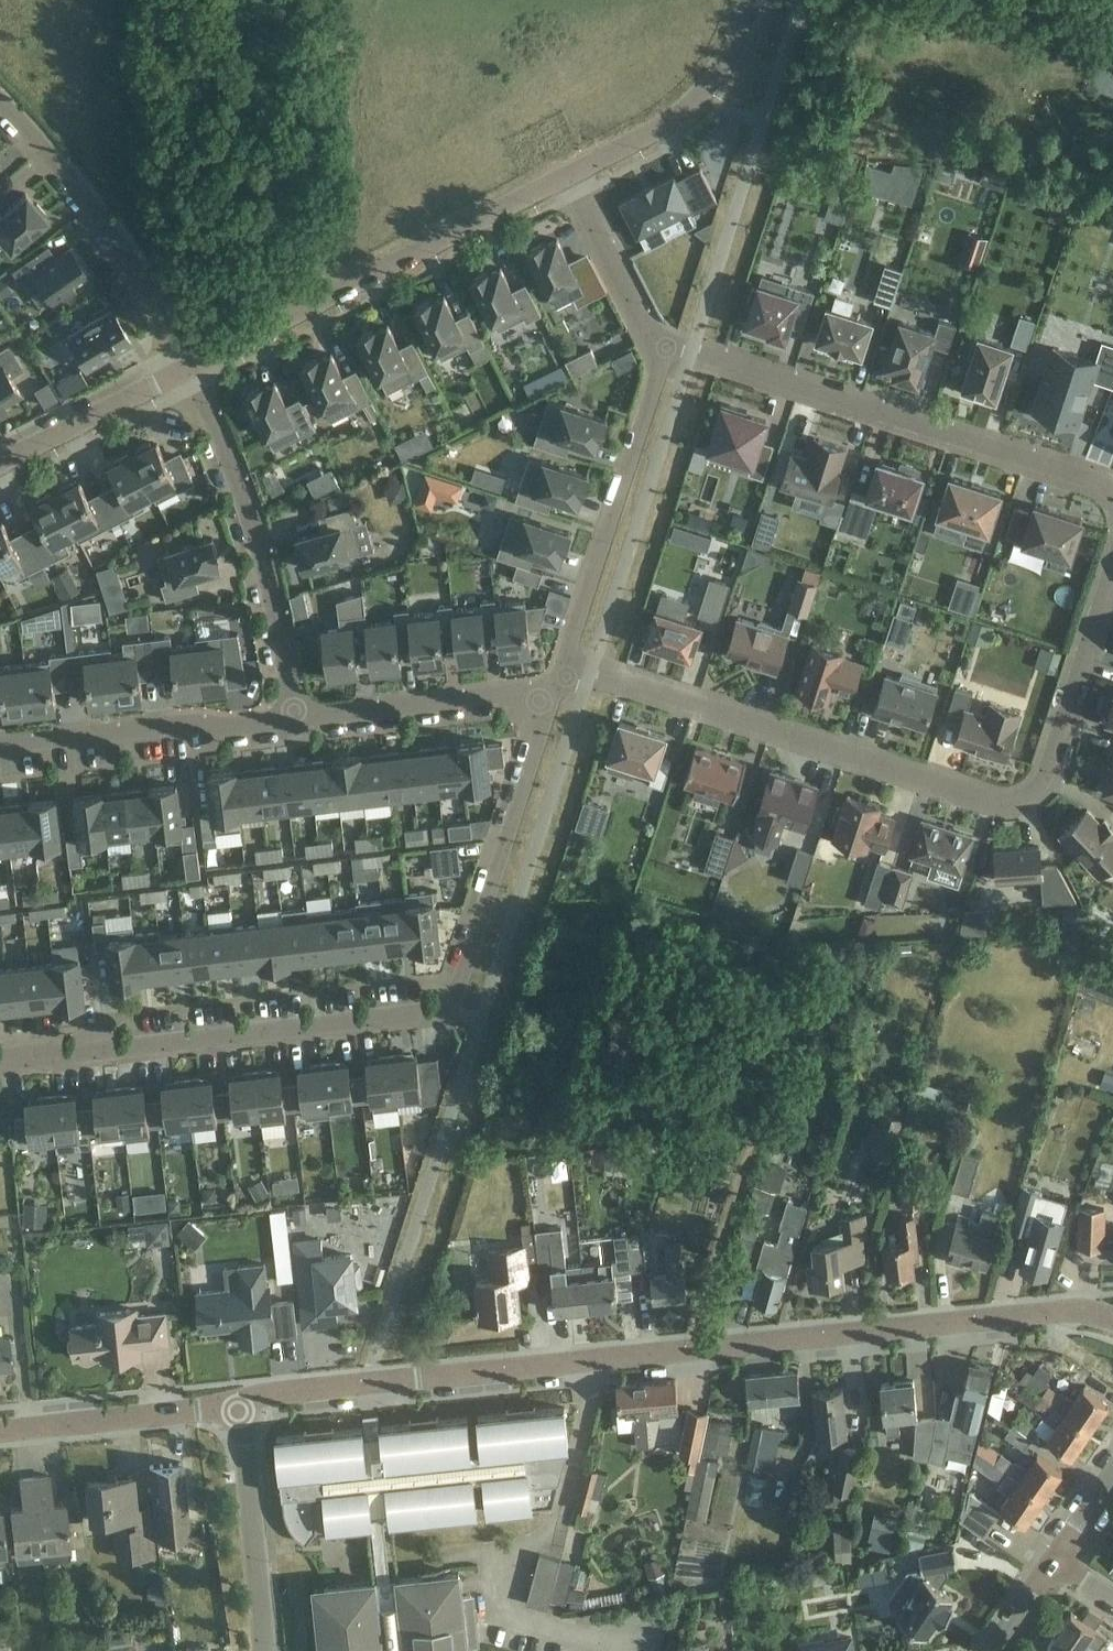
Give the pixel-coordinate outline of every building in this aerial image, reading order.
[(862,178),(879,184),(884,169),(867,163),(862,178)] [(676,175),(656,185),(656,184),(643,191),(643,192),(623,202),(640,235),(641,234),(648,248),(670,238),(663,224),(692,209),(694,213),(719,200),(702,167),(678,179),(676,175)] [(842,170),(837,186),(851,190),(857,175),(842,170)] [(1009,174),(998,170),(992,185),(1003,189),(1009,174)] [(1059,188),(1055,201),(1068,204),(1071,192),(1059,188)] [(46,213),(38,203),(35,205),(25,193),(5,209),(0,203),(0,236),(10,248),(46,218),(44,215),(46,213)] [(713,222),(695,231),(707,240),(713,222)] [(978,235),(969,264),(978,267),(988,238),(978,235)] [(545,242),(529,250),(545,281),(550,291),(557,306),(575,297),(579,305),(608,291),(589,253),(570,262),(558,238),(546,244),(545,242)] [(63,300),(71,294),(78,290),(75,286),(89,276),(70,249),(56,258),(47,247),(13,271),(24,286),(35,279),(51,303),(60,296),(63,300)] [(902,271),(887,266),(876,299),(891,304),(902,271)] [(472,279),(499,330),(525,317),(527,322),(542,314),(534,298),(532,294),(529,289),(515,296),(501,267),(490,273),(489,271),(472,279)] [(3,277),(0,279),(0,295),(3,300),(14,293),(3,277)] [(803,328),(814,294),(815,291),(783,281),(780,290),(760,283),(758,288),(753,286),(748,303),(753,304),(747,324),(771,331),(770,334),(786,339),(790,324),(803,328)] [(432,299),(416,307),(424,324),(421,326),(428,339),(431,338),(442,359),(468,346),(471,350),(486,343),(473,317),(459,324),(445,296),(433,302),(432,299)] [(828,307),(818,339),(834,344),(834,346),(845,350),(845,348),(862,353),(872,321),(850,314),(854,302),(837,296),(833,309),(828,307)] [(86,368),(131,341),(112,310),(67,337),(86,368)] [(1034,321),(1021,316),(1013,342),(1026,347),(1034,321)] [(936,332),(901,321),(886,365),(896,368),(894,375),(919,383),(932,345),(949,350),(957,325),(940,319),(936,332)] [(359,336),(388,392),(429,371),(416,346),(403,353),(388,324),(377,330),(376,328),(359,336)] [(982,393),(996,397),(1012,347),(980,337),(979,340),(976,339),(970,358),(973,359),(964,387),(967,388),(966,391),(981,396),(982,393)] [(1069,421),(1069,422),(1071,423),(1071,422),(1078,424),(1093,379),(1112,385),(1112,345),(1103,342),(1097,361),(1054,347),(1033,409),(1040,412),(1039,416),(1055,421),(1057,417),(1060,418),(1060,419),(1061,420),(1062,419),(1069,421)] [(6,407),(4,403),(20,393),(9,376),(21,368),(7,346),(9,345),(8,343),(0,349),(0,411),(6,407)] [(591,348),(566,361),(567,364),(573,375),(599,363),(591,348)] [(303,365),(332,421),(364,405),(372,421),(381,416),(373,400),(360,375),(346,382),(332,353),(320,359),(319,357),(303,365)] [(567,364),(525,385),(531,397),(573,375),(567,364)] [(64,396),(87,382),(79,369),(57,383),(64,396)] [(421,377),(428,390),(436,386),(429,373),(421,377)] [(263,385),(246,394),(255,410),(252,412),(259,426),(262,424),(275,450),(316,429),(304,404),(290,411),(275,382),(264,388),(263,385)] [(549,400),(534,444),(561,453),(566,438),(596,448),(600,436),(603,437),(608,419),(549,400)] [(722,402),(713,430),(716,431),(711,448),(752,462),(748,473),(764,479),(775,444),(761,439),(767,420),(746,414),(747,410),(722,402)] [(420,450),(412,435),(396,443),(404,458),(420,450)] [(808,457),(792,452),(781,485),(831,502),(842,469),(841,469),(848,448),(820,438),(814,454),(808,457)] [(135,455),(153,493),(157,501),(194,483),(184,456),(168,464),(158,443),(152,446),(151,443),(137,449),(139,453),(135,455)] [(141,500),(153,493),(135,455),(130,457),(129,454),(115,461),(117,464),(111,467),(122,488),(106,496),(119,520),(145,507),(141,500)] [(516,500),(542,509),(547,494),(578,504),(582,492),(584,493),(590,476),(530,456),(516,500)] [(340,461),(315,472),(322,489),(348,478),(340,461)] [(901,468),(879,461),(866,502),(852,497),(846,514),(842,513),(837,529),(857,536),(864,513),(873,516),(878,499),(912,510),(924,475),(919,473),(920,469),(902,463),(901,468)] [(988,530),(989,531),(1002,493),(951,477),(939,514),(970,525),(965,542),(982,548),(988,530)] [(57,494),(76,533),(80,540),(112,524),(119,520),(106,496),(91,504),(80,482),(75,485),(73,482),(60,489),(61,492),(57,494)] [(422,488),(417,504),(432,509),(437,493),(422,488)] [(481,505),(494,509),(498,496),(484,492),(481,505)] [(64,539),(76,533),(57,494),(53,496),(51,493),(38,500),(39,503),(34,506),(45,527),(29,535),(44,565),(70,551),(64,539)] [(1051,551),(1046,564),(1065,570),(1069,557),(1071,558),(1084,520),(1036,504),(1033,513),(1015,507),(1006,536),(1051,551)] [(330,529),(299,538),(302,550),(300,551),(304,568),(360,553),(352,525),(357,523),(353,507),(326,514),(330,529)] [(770,549),(781,516),(763,510),(753,543),(770,549)] [(518,564),(524,566),(529,551),(559,561),(563,549),(566,550),(571,532),(512,513),(497,557),(518,563),(518,564)] [(744,531),(749,517),(735,513),(730,527),(744,531)] [(119,520),(112,524),(118,534),(124,531),(119,520)] [(11,566),(18,578),(44,565),(29,535),(14,543),(3,522),(0,523),(0,571),(11,566)] [(709,533),(706,542),(717,545),(720,537),(709,533)] [(214,537),(158,554),(167,582),(162,584),(167,600),(194,592),(189,577),(220,568),(216,556),(219,555),(214,537)] [(114,564),(98,569),(111,613),(128,608),(114,564)] [(544,572),(524,566),(518,564),(514,577),(539,585),(544,572)] [(81,591),(69,568),(52,576),(65,599),(81,591)] [(980,584),(958,577),(949,607),(970,614),(980,584)] [(719,621),(730,585),(712,578),(699,614),(719,621)] [(727,653),(758,663),(757,666),(776,673),(789,634),(797,611),(808,615),(818,585),(799,578),(789,609),(782,631),(739,617),(727,653)] [(338,600),(341,628),(324,630),(325,634),(321,634),(322,650),(326,649),(329,674),(336,673),(337,677),(352,675),(352,672),(359,671),(355,644),(369,642),(367,625),(364,592),(338,600)] [(651,623),(647,636),(649,637),(648,640),(647,640),(647,642),(648,643),(648,642),(690,656),(692,657),(692,655),(701,626),(702,626),(702,624),(700,624),(685,619),(690,605),(663,596),(659,610),(657,610),(656,612),(657,612),(653,624),(651,623)] [(485,628),(499,627),(497,609),(496,599),(482,601),(482,606),(453,609),(456,632),(459,659),(466,658),(467,661),(482,660),(481,656),(488,655),(485,628)] [(886,640),(905,646),(914,619),(913,619),(917,605),(901,600),(897,614),(895,613),(886,640)] [(497,609),(499,627),(502,653),(510,653),(510,656),(525,655),(525,651),(532,650),(529,623),(543,622),(548,603),(497,609)] [(410,614),(413,636),(416,664),(423,663),(423,667),(439,665),(438,661),(445,660),(442,634),(456,632),(453,609),(453,604),(438,606),(439,611),(410,614)] [(396,621),(367,625),(369,642),(373,669),(380,668),(380,672),(395,670),(395,666),(402,666),(399,638),(413,636),(410,614),(410,609),(395,611),(396,621)] [(46,632),(63,630),(61,610),(44,616),(46,632)] [(988,647),(995,626),(974,620),(968,640),(988,647)] [(196,638),(197,643),(203,689),(208,689),(209,692),(224,691),(223,687),(229,686),(226,663),(244,661),(238,633),(196,638)] [(199,690),(203,689),(197,643),(173,646),(171,636),(153,638),(157,671),(175,669),(178,693),(183,692),(184,695),(199,694),(199,690)] [(157,671),(153,638),(124,641),(125,652),(113,653),(117,700),(122,699),(122,703),(137,701),(137,697),(143,697),(140,673),(157,671)] [(853,693),(863,662),(845,656),(847,652),(814,642),(799,691),(828,701),(833,686),(853,693)] [(117,700),(113,653),(112,648),(68,653),(71,681),(89,679),(91,703),(97,702),(98,706),(113,704),(112,700),(117,700)] [(71,681),(68,653),(50,656),(51,661),(25,664),(31,710),(36,709),(36,713),(51,711),(51,708),(57,707),(54,684),(71,681)] [(25,664),(0,667),(0,664),(0,686),(2,685),(5,713),(11,712),(12,716),(27,714),(26,711),(31,710),(25,664)] [(887,675),(881,693),(874,713),(890,719),(891,715),(925,726),(937,691),(936,691),(938,685),(937,684),(935,690),(920,685),(922,680),(902,673),(901,679),(887,675)] [(970,747),(1006,759),(1017,725),(1016,725),(1021,712),(992,703),(988,716),(968,709),(973,693),(957,688),(945,723),(960,728),(956,740),(970,745),(970,747)] [(1109,697),(1104,713),(1108,715),(1107,720),(1112,722),(1112,698),(1109,697)] [(634,778),(638,766),(654,771),(650,783),(663,787),(672,761),(659,757),(666,736),(621,722),(610,757),(611,757),(607,769),(634,778)] [(485,741),(459,744),(464,786),(465,789),(490,786),(488,766),(505,764),(502,744),(486,746),(485,741)] [(459,744),(458,744),(459,748),(449,749),(449,745),(434,747),(439,789),(464,786),(459,744)] [(697,746),(684,784),(686,785),(686,784),(697,788),(695,796),(718,804),(721,796),(733,800),(734,801),(747,762),(746,762),(698,747),(698,746),(697,746)] [(439,789),(434,747),(420,749),(420,752),(410,754),(414,792),(439,789)] [(414,792),(410,754),(399,755),(399,751),(385,753),(389,795),(414,792)] [(365,801),(390,798),(389,795),(385,753),(370,754),(371,758),(361,760),(361,755),(360,755),(365,801)] [(360,755),(335,758),(340,804),(365,801),(360,755)] [(324,760),(310,762),(315,807),(340,804),(335,758),(334,758),(334,763),(325,764),(324,760)] [(315,807),(310,762),(295,763),(296,767),(285,769),(290,810),(315,807)] [(265,812),(290,810),(285,769),(275,770),(274,766),(260,768),(265,812)] [(265,812),(260,768),(245,769),(246,774),(236,774),(236,771),(235,771),(240,815),(264,813),(265,812)] [(240,815),(235,771),(209,774),(214,812),(201,813),(204,839),(216,838),(215,832),(241,829),(240,816),(240,815)] [(785,824),(804,830),(818,786),(772,771),(758,814),(759,814),(752,834),(778,844),(785,824)] [(182,825),(180,807),(177,785),(151,788),(158,844),(183,841),(184,841),(182,825)] [(141,789),(127,791),(133,835),(156,832),(157,844),(158,844),(151,788),(150,788),(151,792),(141,793),(141,789)] [(133,838),(133,835),(127,791),(112,793),(112,796),(103,798),(102,794),(101,794),(107,838),(107,841),(133,838)] [(81,837),(67,839),(71,865),(84,864),(83,853),(96,851),(95,839),(107,838),(101,794),(76,797),(77,812),(81,837)] [(838,807),(833,822),(838,824),(834,837),(867,848),(869,844),(885,849),(895,819),(879,813),(881,806),(848,795),(843,809),(838,807)] [(29,803),(30,807),(35,847),(61,844),(56,799),(29,803)] [(589,832),(598,805),(585,801),(576,828),(589,832)] [(20,804),(5,806),(11,850),(35,847),(30,807),(20,808),(20,804)] [(11,850),(5,806),(0,806),(0,851),(11,850)] [(1062,835),(1099,875),(1106,869),(1112,875),(1112,828),(1105,820),(1101,824),(1088,810),(1062,835)] [(973,836),(924,820),(913,854),(962,870),(973,836)] [(473,836),(471,822),(449,824),(451,838),(473,836)] [(195,824),(182,825),(184,841),(183,841),(184,852),(198,850),(195,824)] [(443,825),(433,827),(434,840),(445,839),(443,825)] [(428,827),(419,829),(420,842),(430,841),(428,827)] [(420,842),(419,829),(405,830),(407,844),(420,842)] [(736,838),(717,831),(705,869),(724,875),(736,838)] [(369,837),(371,848),(383,846),(382,835),(369,837)] [(371,848),(369,837),(356,838),(357,850),(371,848)] [(319,843),(321,854),(333,852),(332,841),(319,843)] [(321,854),(319,843),(306,845),(308,856),(321,854)] [(460,858),(458,845),(431,848),(433,862),(460,858)] [(1040,846),(996,849),(998,881),(1042,878),(1043,904),(1077,901),(1058,865),(1042,866),(1040,846)] [(270,849),(271,860),(283,858),(282,848),(270,849)] [(271,860),(270,849),(256,851),(258,862),(271,860)] [(798,849),(788,880),(804,886),(814,854),(798,849)] [(377,854),(379,866),(391,864),(390,852),(377,854)] [(379,866),(377,854),(364,856),(365,867),(379,866)] [(340,859),(327,860),(329,871),(341,869),(340,859)] [(329,871),(327,860),(314,862),(315,872),(329,871)] [(880,908),(883,899),(894,866),(878,861),(865,903),(880,908)] [(277,866),(279,877),(291,875),(290,865),(277,866)] [(279,877),(277,866),(264,868),(265,878),(279,877)] [(894,866),(883,899),(903,906),(914,872),(894,866)] [(227,872),(229,883),(242,882),(240,871),(227,872)] [(137,873),(138,884),(151,882),(150,872),(137,873)] [(229,883),(227,872),(214,874),(216,885),(229,883)] [(138,884),(137,873),(123,875),(124,886),(138,884)] [(204,884),(191,885),(192,895),(205,894),(204,884)] [(167,888),(154,890),(155,899),(168,898),(167,888)] [(59,890),(42,892),(43,901),(60,899),(59,890)] [(155,899),(154,890),(141,891),(142,901),(155,899)] [(407,896),(413,945),(413,949),(440,946),(433,891),(407,894),(407,896)] [(43,901),(42,892),(24,893),(25,903),(43,901)] [(10,905),(9,896),(0,897),(0,906),(10,905)] [(407,896),(383,899),(389,952),(404,950),(403,947),(413,945),(407,896)] [(357,908),(363,951),(374,950),(375,954),(389,952),(383,899),(357,902),(357,908)] [(48,908),(49,917),(67,915),(66,906),(48,908)] [(49,917),(48,908),(30,910),(31,919),(49,917)] [(283,911),(284,921),(289,965),(290,965),(290,964),(304,962),(303,959),(314,957),(309,913),(308,908),(283,911)] [(357,908),(334,910),(339,958),(354,956),(353,953),(363,951),(357,908)] [(309,913),(314,957),(324,956),(325,960),(339,958),(334,910),(309,913)] [(17,920),(16,911),(0,913),(0,922),(17,920)] [(869,940),(876,919),(864,915),(857,936),(869,940)] [(1102,920),(1112,938),(1112,915),(1102,920)] [(140,978),(135,934),(134,927),(109,930),(108,920),(93,922),(97,949),(110,948),(114,985),(141,982),(140,978)] [(264,968),(289,965),(284,921),(259,924),(264,968)] [(239,966),(234,927),(234,923),(208,926),(209,930),(214,973),(229,971),(229,967),(239,966)] [(264,968),(259,924),(234,927),(239,966),(249,965),(250,969),(264,967),(264,968)] [(209,930),(184,933),(189,972),(200,971),(200,975),(214,973),(209,930)] [(160,931),(135,934),(140,978),(150,977),(150,981),(165,979),(160,936),(160,931)] [(160,936),(165,979),(179,977),(179,973),(189,972),(184,933),(160,936)] [(895,956),(913,955),(912,944),(894,945),(895,956)] [(1065,951),(1046,947),(1044,960),(1062,963),(1065,951)] [(80,958),(54,961),(60,1006),(85,1003),(80,958)] [(54,964),(30,967),(35,1009),(49,1007),(49,1003),(58,1002),(59,1006),(60,1006),(54,961),(53,961),(54,964)] [(30,967),(5,970),(9,1008),(20,1007),(20,1011),(35,1009),(30,967)] [(0,970),(0,1009),(9,1008),(5,970),(0,970)] [(843,990),(837,1009),(848,1013),(854,994),(843,990)] [(833,1016),(829,1031),(842,1035),(847,1020),(833,1016)] [(1101,1051),(1105,1035),(1080,1030),(1076,1045),(1101,1051)] [(438,1057),(418,1060),(417,1056),(406,1057),(405,1053),(392,1055),(398,1097),(420,1094),(421,1104),(436,1102),(441,1085),(438,1057)] [(399,1108),(398,1097),(392,1055),(379,1056),(380,1060),(368,1061),(370,1075),(360,1076),(363,1101),(373,1100),(375,1111),(399,1108)] [(337,1061),(324,1063),(329,1105),(363,1101),(360,1076),(351,1077),(349,1064),(337,1065),(337,1061)] [(330,1116),(329,1105),(324,1063),(311,1064),(312,1068),(300,1070),(302,1083),(292,1084),(295,1109),(305,1108),(306,1119),(330,1116)] [(269,1069),(256,1071),(260,1113),(261,1119),(262,1124),(286,1122),(284,1111),(295,1109),(292,1084),(283,1085),(281,1072),(269,1073),(269,1069)] [(260,1113),(256,1071),(243,1073),(244,1076),(232,1078),(234,1091),(224,1092),(227,1117),(237,1116),(238,1122),(261,1119),(260,1113)] [(1100,1084),(1112,1089),(1112,1074),(1105,1071),(1100,1084)] [(224,1092),(214,1093),(213,1080),(201,1081),(201,1078),(188,1079),(193,1127),(218,1124),(217,1119),(227,1117),(224,1092)] [(193,1127),(188,1079),(175,1081),(175,1085),(164,1086),(165,1099),(156,1100),(159,1126),(168,1124),(170,1141),(195,1138),(193,1127)] [(914,1098),(965,1113),(971,1093),(945,1086),(944,1088),(919,1081),(914,1098)] [(148,1127),(159,1126),(156,1100),(146,1101),(145,1088),(133,1090),(132,1086),(120,1087),(125,1130),(126,1140),(149,1138),(148,1127)] [(97,1107),(88,1108),(90,1134),(125,1130),(120,1087),(107,1089),(107,1093),(96,1094),(97,1107)] [(90,1134),(88,1108),(78,1109),(76,1096),(65,1098),(64,1094),(51,1095),(56,1138),(90,1134)] [(56,1138),(51,1095),(38,1097),(39,1101),(27,1102),(29,1115),(16,1117),(19,1142),(32,1141),(33,1146),(57,1144),(56,1138)] [(902,1097),(898,1108),(908,1112),(912,1101),(902,1097)] [(897,1117),(881,1112),(867,1154),(892,1162),(898,1142),(905,1119),(897,1117)] [(969,1194),(980,1156),(963,1152),(952,1190),(969,1194)] [(618,1170),(621,1155),(608,1153),(606,1169),(618,1170)] [(763,1160),(756,1186),(780,1193),(788,1167),(763,1160)] [(925,1177),(899,1179),(902,1205),(913,1204),(928,1203),(925,1177)] [(262,1180),(248,1187),(256,1202),(270,1195),(262,1180)] [(275,1193),(283,1192),(282,1180),(274,1181),(275,1193)] [(716,1181),(711,1198),(723,1202),(727,1185),(716,1181)] [(349,1182),(340,1183),(341,1191),(350,1190),(349,1182)] [(203,1189),(205,1202),(218,1200),(216,1187),(203,1189)] [(1024,1187),(1012,1228),(1027,1232),(1039,1191),(1024,1187)] [(1032,1234),(1022,1268),(1047,1275),(1069,1201),(1039,1192),(1027,1232),(1032,1234)] [(129,1194),(116,1195),(118,1212),(131,1211),(129,1194)] [(164,1195),(151,1196),(152,1211),(166,1210),(164,1195)] [(174,1200),(168,1200),(170,1212),(182,1211),(181,1205),(174,1200)] [(779,1306),(785,1285),(787,1276),(799,1232),(807,1207),(788,1201),(780,1227),(783,1228),(778,1244),(765,1240),(757,1266),(763,1269),(754,1299),(779,1306)] [(46,1227),(48,1203),(25,1202),(24,1213),(20,1213),(20,1222),(24,1222),(24,1225),(46,1227)] [(306,1207),(294,1209),(296,1222),(308,1221),(306,1207)] [(763,1211),(749,1207),(742,1234),(756,1237),(761,1220),(763,1211)] [(1105,1209),(1081,1208),(1079,1247),(1103,1248),(1105,1209)] [(285,1210),(271,1211),(279,1282),(293,1280),(285,1210)] [(980,1220),(959,1215),(954,1234),(948,1255),(987,1266),(993,1245),(1001,1215),(983,1210),(980,1220)] [(865,1260),(862,1238),(867,1238),(865,1215),(840,1217),(842,1239),(812,1243),(814,1262),(808,1263),(811,1285),(845,1281),(842,1261),(850,1260),(850,1261),(865,1260)] [(904,1244),(885,1246),(886,1254),(888,1276),(915,1274),(914,1258),(919,1257),(916,1235),(914,1216),(901,1217),(903,1234),(904,1244)] [(170,1244),(168,1221),(145,1223),(147,1246),(170,1244)] [(206,1236),(189,1221),(178,1234),(195,1249),(206,1236)] [(518,1293),(516,1273),(529,1272),(529,1265),(535,1264),(531,1231),(530,1223),(522,1224),(524,1248),(489,1252),(492,1280),(477,1282),(480,1319),(521,1315),(518,1293)] [(566,1266),(565,1254),(562,1228),(536,1231),(539,1264),(552,1263),(552,1268),(557,1311),(571,1309),(572,1314),(587,1312),(586,1308),(587,1308),(582,1264),(566,1266)] [(630,1249),(629,1237),(629,1235),(614,1236),(617,1261),(613,1261),(582,1264),(587,1308),(617,1305),(614,1274),(632,1272),(630,1249)] [(300,1244),(306,1301),(315,1300),(316,1310),(359,1306),(357,1285),(363,1285),(360,1261),(356,1261),(355,1250),(321,1253),(320,1242),(300,1244)] [(666,1244),(667,1259),(669,1275),(651,1277),(654,1301),(687,1297),(681,1242),(666,1244)] [(646,1271),(644,1247),(630,1249),(632,1272),(646,1271)] [(265,1264),(243,1266),(239,1267),(241,1288),(198,1293),(202,1332),(240,1328),(241,1345),(270,1342),(269,1337),(297,1334),(293,1301),(272,1303),(270,1285),(267,1285),(265,1264)] [(99,1324),(72,1327),(73,1336),(75,1358),(102,1355),(103,1359),(142,1355),(141,1346),(170,1343),(168,1321),(166,1313),(138,1316),(137,1309),(98,1313),(99,1324)] [(10,1336),(0,1337),(0,1370),(13,1369),(10,1336)] [(935,1443),(930,1460),(944,1464),(949,1445),(972,1451),(993,1368),(971,1363),(963,1394),(957,1392),(950,1419),(940,1417),(935,1443)] [(1041,1397),(1091,1430),(1109,1403),(1085,1386),(1074,1401),(1063,1393),(1061,1395),(1049,1386),(1051,1383),(1048,1381),(1053,1374),(1040,1365),(1033,1374),(1027,1370),(1020,1380),(1042,1396),(1041,1397)] [(747,1375),(749,1397),(749,1405),(801,1400),(799,1370),(747,1375)] [(637,1448),(649,1447),(647,1414),(679,1411),(676,1379),(655,1381),(655,1382),(618,1385),(620,1412),(617,1412),(618,1427),(635,1425),(637,1448)] [(882,1384),(884,1406),(886,1418),(888,1435),(901,1434),(899,1416),(918,1414),(914,1380),(882,1384)] [(996,1381),(993,1393),(1005,1396),(1008,1384),(996,1381)] [(1072,1457),(1091,1430),(1041,1397),(1023,1384),(1016,1395),(1034,1408),(1035,1406),(1047,1414),(1044,1418),(1056,1426),(1047,1439),(1072,1457)] [(814,1391),(819,1437),(848,1434),(843,1388),(814,1391)] [(474,1479),(485,1478),(488,1512),(519,1509),(518,1503),(530,1502),(531,1508),(553,1506),(569,1447),(565,1409),(565,1407),(534,1411),(535,1417),(510,1419),(509,1413),(478,1416),(482,1451),(472,1452),(474,1479)] [(700,1458),(701,1453),(707,1420),(708,1413),(690,1410),(681,1454),(700,1458)] [(1012,1427),(1032,1440),(1040,1428),(1020,1415),(1012,1427)] [(914,1458),(918,1459),(928,1460),(930,1460),(935,1443),(940,1417),(936,1417),(936,1418),(917,1420),(914,1458)] [(478,1514),(474,1479),(472,1452),(468,1418),(437,1421),(438,1427),(413,1430),(412,1423),(381,1427),(382,1433),(364,1435),(363,1429),(333,1432),(334,1438),(321,1439),(308,1441),(308,1434),(277,1438),(277,1439),(281,1475),(281,1476),(284,1509),(291,1528),(305,1543),(306,1544),(317,1530),(317,1524),(342,1522),(342,1528),(372,1525),(378,1582),(390,1580),(383,1514),(390,1513),(391,1523),(422,1519),(421,1513),(446,1511),(447,1517),(478,1514)] [(718,1422),(707,1420),(701,1453),(714,1456),(715,1451),(728,1454),(734,1423),(719,1419),(718,1422)] [(754,1427),(747,1467),(774,1472),(781,1432),(754,1427)] [(1026,1449),(1032,1440),(1012,1427),(1006,1436),(1026,1449)] [(977,1452),(1010,1474),(1016,1464),(980,1439),(977,1452)] [(848,1508),(860,1451),(843,1447),(834,1490),(836,1491),(833,1505),(848,1508)] [(1010,1474),(977,1452),(973,1464),(1000,1483),(998,1486),(1011,1494),(1002,1507),(1026,1524),(1045,1497),(1020,1480),(1010,1474)] [(1020,1480),(1045,1497),(1063,1471),(1038,1454),(1020,1480)] [(706,1521),(719,1463),(698,1458),(698,1460),(692,1459),(685,1488),(692,1490),(686,1516),(706,1521)] [(151,1487),(155,1539),(190,1536),(182,1462),(149,1465),(151,1487)] [(588,1514),(592,1496),(601,1499),(607,1475),(589,1470),(578,1511),(588,1514)] [(35,1477),(42,1547),(43,1562),(70,1559),(64,1504),(52,1505),(49,1475),(35,1477)] [(115,1480),(87,1483),(89,1505),(91,1521),(111,1519),(119,1518),(120,1526),(124,1525),(128,1558),(154,1555),(151,1525),(149,1506),(135,1507),(131,1476),(114,1478),(115,1480)] [(15,1550),(42,1547),(35,1477),(20,1478),(23,1508),(11,1509),(15,1550)] [(1001,1513),(970,1492),(967,1508),(963,1508),(959,1520),(985,1538),(1001,1513)] [(909,1499),(906,1508),(913,1510),(915,1501),(909,1499)] [(898,1517),(875,1512),(867,1547),(890,1552),(898,1517)] [(909,1523),(902,1552),(923,1548),(928,1529),(909,1523)] [(835,1528),(836,1564),(852,1563),(851,1527),(835,1528)] [(895,1592),(890,1599),(892,1608),(899,1613),(897,1616),(927,1635),(938,1619),(942,1623),(953,1606),(949,1603),(954,1596),(940,1586),(948,1575),(947,1567),(958,1565),(954,1548),(920,1554),(923,1571),(919,1569),(910,1570),(895,1592)] [(547,1609),(550,1598),(561,1560),(540,1554),(527,1604),(547,1609)] [(659,1559),(646,1564),(650,1576),(663,1572),(659,1559)] [(865,1577),(883,1578),(885,1560),(866,1559),(865,1577)] [(378,1582),(326,1587),(328,1610),(318,1611),(322,1650),(468,1650),(468,1647),(477,1646),(474,1618),(472,1596),(462,1597),(459,1573),(390,1580),(378,1582)] [(149,1598),(155,1597),(156,1604),(164,1603),(162,1583),(148,1584),(149,1598)] [(1081,1650),(1098,1650),(1107,1637),(1096,1629),(1103,1618),(1090,1609),(1082,1620),(1071,1612),(1056,1634),(1081,1650)] [(704,1615),(696,1617),(698,1630),(707,1629),(704,1615)] [(1056,1634),(1045,1650),(1081,1650),(1056,1634)] [(821,1640),(823,1650),(855,1650),(853,1635),(821,1640)]
